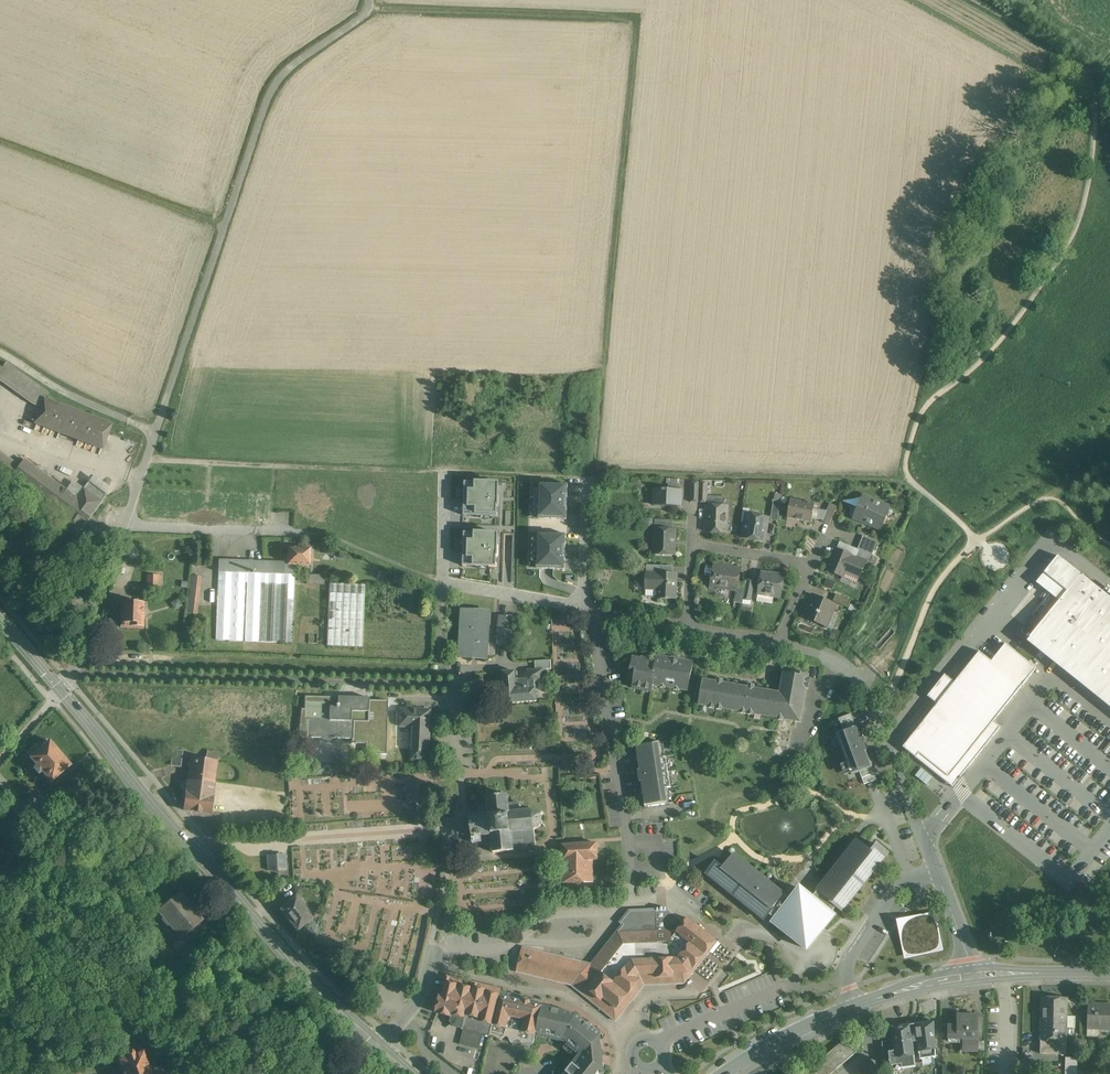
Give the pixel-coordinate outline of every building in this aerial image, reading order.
[(0,366),(0,380),(31,403),(41,408),(45,398),(48,399),(51,395),(6,362),(2,368),(0,366)] [(48,399),(45,398),(41,408),(35,423),(103,449),(113,425),(48,399)] [(25,460),(21,466),(0,450),(0,472),(11,480),(13,477),(65,516),(59,523),(77,536),(102,502),(84,489),(77,499),(25,460)] [(108,494),(90,481),(84,489),(102,502),(108,494)] [(464,482),(463,516),(498,517),(499,483),(464,482)] [(699,483),(690,482),(690,502),(699,502),(699,483)] [(708,483),(699,483),(699,502),(707,503),(708,483)] [(540,490),(534,489),(533,512),(539,512),(539,517),(565,518),(567,486),(541,485),(540,490)] [(682,491),(654,490),(653,505),(681,506),(682,491)] [(39,505),(31,499),(27,504),(36,510),(39,505)] [(872,500),(871,503),(862,499),(857,510),(855,509),(852,511),(850,514),(851,517),(881,530),(887,515),(888,516),(891,514),(892,511),(891,508),(872,500)] [(815,504),(791,500),(788,515),(797,517),(797,520),(812,523),(815,504)] [(781,502),(774,501),(770,520),(778,522),(781,502)] [(837,507),(830,504),(822,522),(829,525),(837,507)] [(727,507),(707,506),(706,532),(723,532),(723,523),(726,523),(727,507)] [(768,518),(749,515),(748,524),(745,523),(743,538),(764,542),(768,518)] [(672,520),(655,520),(655,529),(672,530),(672,520)] [(672,530),(655,529),(654,554),(674,555),(675,530),(672,530)] [(464,532),(463,566),(497,568),(498,533),(464,532)] [(539,539),(533,539),(532,562),(538,562),(538,567),(564,568),(566,536),(539,535),(539,539)] [(877,542),(863,536),(858,549),(859,550),(872,555),(877,542)] [(857,550),(840,542),(837,549),(856,557),(859,550),(858,549),(857,550)] [(310,548),(289,548),(288,563),(295,563),(295,564),(310,565),(310,548)] [(856,557),(837,549),(828,571),(842,577),(844,573),(859,579),(867,562),(856,557)] [(872,555),(859,550),(856,557),(867,562),(870,564),(873,556),(872,555)] [(1058,556),(1044,573),(1067,592),(1030,638),(1041,647),(1042,648),(1053,656),(1052,656),(1053,657),(1054,657),(1068,668),(1068,669),(1069,670),(1069,669),(1084,681),(1085,682),(1100,694),(1099,694),(1100,695),(1101,695),(1109,702),(1109,598),(1058,556)] [(288,563),(219,560),(219,573),(294,576),(295,564),(295,563),(288,563)] [(741,569),(714,564),(710,586),(736,591),(737,591),(738,583),(741,569)] [(662,566),(647,565),(646,573),(662,573),(662,566)] [(294,576),(219,573),(216,640),(244,641),(246,584),(248,584),(246,641),(259,642),(262,584),(269,585),(266,642),(292,643),(294,576)] [(646,573),(646,587),(658,587),(657,598),(675,599),(676,574),(662,573),(646,573)] [(784,577),(776,575),(775,574),(771,573),(770,574),(761,573),(758,594),(759,595),(759,593),(771,595),(771,597),(780,598),(784,577)] [(325,576),(313,575),(312,584),(324,585),(325,576)] [(200,578),(192,577),(188,612),(195,613),(200,578)] [(754,582),(747,580),(746,584),(743,598),(743,600),(751,601),(754,582)] [(366,585),(329,583),(327,646),(363,647),(366,585)] [(746,584),(738,583),(737,591),(736,591),(735,597),(743,598),(746,584)] [(74,592),(67,612),(80,616),(87,596),(74,592)] [(836,605),(813,595),(803,617),(826,627),(836,605)] [(850,601),(836,595),(833,601),(848,607),(850,601)] [(144,604),(123,604),(123,628),(143,628),(144,614),(145,613),(145,611),(144,610),(144,604)] [(489,612),(462,610),(462,611),(461,628),(460,657),(486,658),(489,612)] [(514,617),(506,616),(506,630),(513,631),(514,617)] [(429,623),(420,622),(419,649),(428,649),(429,623)] [(506,630),(499,630),(498,644),(513,645),(513,631),(506,630)] [(979,653),(971,662),(970,663),(963,673),(962,672),(962,673),(962,674),(955,683),(955,682),(954,683),(945,676),(946,675),(945,675),(944,676),(937,685),(936,685),(936,686),(928,696),(927,697),(928,697),(938,704),(934,708),(933,709),(934,709),(926,719),(926,718),(925,719),(925,720),(918,729),(917,729),(916,730),(917,730),(909,740),(909,739),(908,740),(908,741),(904,747),(903,747),(902,747),(903,748),(904,748),(915,757),(915,758),(916,758),(917,758),(917,757),(919,754),(948,777),(949,778),(950,777),(956,769),(962,774),(963,775),(964,774),(963,774),(966,770),(967,770),(968,769),(967,769),(975,759),(975,760),(976,759),(976,758),(983,749),(984,749),(984,748),(992,738),(992,739),(993,738),(992,737),(1000,728),(1001,727),(1000,726),(1000,727),(994,722),(997,718),(998,717),(1005,708),(1006,707),(1005,707),(1013,697),(1013,698),(1014,697),(1014,696),(1021,687),(1022,687),(1023,686),(1022,685),(1021,686),(1012,678),(1011,677),(1001,670),(1001,669),(1000,668),(1000,669),(990,661),(991,661),(990,660),(980,653),(980,652),(979,651),(978,652),(979,653)] [(678,660),(672,659),(672,660),(657,657),(656,663),(652,683),(653,683),(659,684),(660,687),(665,688),(667,686),(673,687),(674,690),(679,690),(681,688),(688,689),(693,664),(678,661),(678,660)] [(648,660),(642,659),(641,660),(633,658),(629,678),(634,679),(633,688),(652,691),(653,683),(652,683),(656,663),(648,661),(648,660)] [(535,668),(552,668),(551,659),(535,660),(535,668)] [(548,670),(527,671),(527,679),(529,679),(529,683),(548,681),(548,670)] [(516,672),(504,673),(506,705),(537,703),(536,686),(529,687),(529,683),(529,679),(527,679),(516,680),(516,672)] [(793,675),(786,674),(782,694),(754,689),(755,686),(752,686),(749,685),(748,688),(723,684),(723,680),(721,680),(717,679),(717,682),(703,680),(699,703),(708,705),(709,708),(721,710),(723,708),(739,710),(740,713),(753,716),(755,713),(762,715),(777,718),(778,720),(779,721),(780,718),(800,722),(808,675),(802,674),(794,673),(793,675)] [(338,702),(306,701),(305,720),(308,720),(307,737),(353,739),(354,720),(352,720),(352,712),(369,712),(370,698),(338,697),(338,702)] [(431,711),(402,710),(401,726),(412,727),(411,759),(429,760),(431,711)] [(857,726),(836,734),(852,775),(872,767),(857,726)] [(72,766),(51,742),(49,744),(48,743),(42,747),(44,750),(34,758),(54,780),(68,767),(69,768),(72,766)] [(671,788),(666,757),(662,757),(660,742),(656,742),(639,745),(636,745),(637,753),(644,799),(645,808),(649,807),(665,804),(666,804),(669,804),(667,788),(671,788)] [(182,751),(172,749),(171,764),(181,765),(182,751)] [(217,761),(192,758),(185,810),(211,813),(217,761)] [(509,795),(488,797),(489,806),(479,807),(480,815),(471,816),(473,838),(483,836),(484,845),(493,844),(494,852),(515,850),(514,849),(537,847),(536,830),(541,825),(546,828),(547,826),(543,824),(542,817),(546,813),(544,812),(541,815),(533,812),(521,813),(520,803),(510,804),(509,795)] [(102,831),(97,824),(87,832),(92,839),(90,840),(97,848),(105,841),(99,834),(102,831)] [(791,900),(783,894),(733,854),(725,865),(722,868),(715,862),(706,873),(764,920),(769,914),(775,919),(773,922),(796,941),(797,941),(807,949),(815,939),(824,928),(834,915),(831,913),(836,907),(842,911),(888,853),(877,844),(871,851),(868,849),(858,840),(824,882),(812,898),(800,888),(791,900)] [(596,843),(563,846),(565,861),(592,859),(598,859),(596,843)] [(286,855),(268,857),(269,871),(279,873),(279,871),(287,870),(286,855)] [(565,861),(563,861),(565,883),(594,881),(592,859),(565,861)] [(802,869),(783,893),(791,900),(800,888),(812,898),(824,882),(816,876),(812,877),(802,869)] [(204,920),(179,892),(157,911),(181,939),(204,920)] [(313,919),(296,898),(281,910),(286,916),(285,917),(291,925),(292,924),(298,931),(313,919)] [(667,912),(666,909),(656,910),(656,909),(629,910),(620,922),(622,924),(617,931),(627,930),(629,930),(639,930),(639,929),(641,929),(641,930),(657,929),(657,931),(656,931),(657,939),(657,941),(657,942),(668,942),(669,941),(685,922),(683,921),(676,921),(676,915),(672,912),(667,912)] [(910,921),(908,923),(907,922),(905,925),(902,928),(903,929),(903,930),(903,932),(902,935),(902,938),(902,941),(903,944),(903,947),(904,949),(905,950),(905,951),(906,952),(907,953),(908,954),(909,954),(910,955),(912,955),(914,955),(916,955),(920,955),(923,954),(928,953),(932,952),(934,951),(936,950),(938,948),(939,946),(939,945),(939,943),(939,940),(939,938),(939,936),(938,931),(938,929),(937,927),(936,925),(936,923),(935,921),(934,919),(933,918),(931,917),(927,916),(926,916),(923,916),(920,917),(917,917),(913,919),(910,921)] [(685,922),(669,941),(668,942),(667,948),(668,948),(668,950),(667,950),(667,959),(668,959),(668,960),(668,961),(668,967),(670,968),(669,969),(675,973),(687,973),(688,971),(689,972),(692,968),(695,970),(703,960),(701,959),(704,954),(707,956),(711,951),(708,949),(715,941),(717,943),(718,942),(698,926),(695,929),(685,922)] [(573,959),(571,958),(571,959),(553,954),(551,954),(543,952),(541,951),(541,952),(534,950),(534,949),(532,949),(524,947),(522,946),(516,972),(518,973),(518,972),(526,974),(526,975),(528,975),(536,977),(535,977),(537,977),(545,979),(547,980),(547,979),(555,981),(555,982),(557,982),(565,984),(564,984),(565,984),(571,976),(578,982),(577,982),(578,983),(579,982),(586,988),(585,988),(587,989),(593,994),(595,996),(595,995),(602,1001),(602,1000),(603,998),(605,999),(615,1007),(616,1009),(617,1008),(617,1009),(618,1007),(624,999),(624,1000),(625,998),(631,990),(631,991),(632,989),(639,981),(638,981),(640,980),(637,977),(639,975),(652,974),(658,967),(657,961),(658,961),(658,959),(657,959),(657,950),(658,950),(658,948),(657,948),(657,942),(657,941),(657,939),(656,931),(657,931),(657,929),(641,930),(641,929),(639,929),(639,930),(629,930),(627,930),(617,931),(611,939),(610,939),(609,940),(609,941),(604,948),(603,948),(602,949),(597,956),(595,958),(596,958),(591,964),(582,962),(582,961),(581,961),(580,961),(573,959)] [(658,967),(652,974),(675,973),(669,969),(670,968),(668,967),(668,961),(668,960),(668,959),(667,959),(667,950),(668,950),(668,948),(667,948),(668,942),(657,942),(657,948),(658,948),(658,950),(657,950),(657,959),(658,959),(658,961),(657,961),(658,967)] [(500,995),(445,981),(438,1011),(465,1018),(462,1029),(490,1036),(500,995)] [(1068,993),(1042,993),(1042,1052),(1068,1052),(1068,993)] [(543,1006),(500,995),(490,1036),(503,1039),(505,1037),(508,1037),(511,1043),(516,1039),(533,1043),(536,1032),(543,1006)] [(1088,999),(1088,1029),(1109,1029),(1109,999),(1088,999)] [(543,1006),(536,1032),(568,1040),(567,1042),(581,1053),(573,1063),(564,1073),(603,1073),(605,1072),(602,1069),(604,1067),(603,1057),(606,1053),(602,1049),(601,1039),(598,1037),(601,1034),(576,1014),(543,1006)] [(978,1016),(959,1016),(959,1027),(959,1036),(960,1036),(965,1036),(965,1051),(978,1051),(978,1042),(977,1042),(977,1036),(978,1036),(978,1016)] [(908,1023),(902,1024),(901,1026),(892,1028),(894,1049),(895,1049),(895,1052),(908,1050),(907,1047),(913,1046),(913,1042),(912,1034),(911,1025),(910,1025),(908,1023)] [(959,1036),(959,1027),(949,1027),(950,1042),(960,1042),(960,1036),(959,1036)] [(857,1052),(846,1039),(804,1073),(831,1073),(857,1052)] [(143,1051),(135,1054),(133,1050),(127,1052),(128,1056),(117,1061),(121,1073),(173,1073),(169,1063),(159,1067),(158,1064),(149,1068),(143,1051)] [(1078,1058),(1066,1059),(1066,1073),(1078,1073),(1078,1058)]
